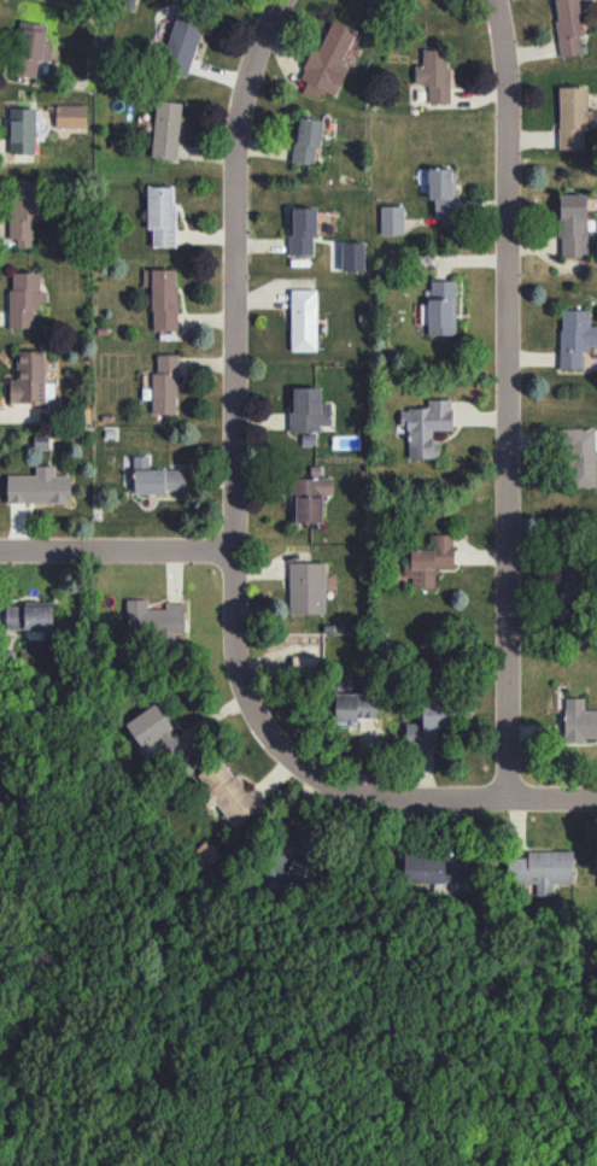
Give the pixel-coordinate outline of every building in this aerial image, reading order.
[(579,36),(584,35),(579,0),(554,0),(561,56),(581,54),(579,36)] [(188,72),(204,19),(177,11),(161,64),(188,72)] [(357,29),(333,19),(319,51),(312,49),(300,79),(307,82),(303,92),(320,99),(324,90),(336,95),(348,66),(342,64),(357,29)] [(53,42),(45,41),(47,24),(21,20),(13,74),(36,77),(38,59),(51,60),(53,42)] [(415,65),(414,84),(429,84),(429,101),(449,102),(449,49),(423,49),(423,65),(415,65)] [(585,86),(559,86),(560,149),(586,148),(585,86)] [(178,158),(181,101),(155,100),(152,157),(178,158)] [(87,127),(87,105),(56,104),(56,127),(87,127)] [(35,154),(37,109),(11,108),(10,153),(35,154)] [(321,119),(298,117),(294,162),(317,164),(321,119)] [(434,198),(434,216),(456,216),(455,167),(429,168),(429,198),(434,198)] [(40,183),(10,183),(9,238),(17,238),(17,247),(33,247),(33,220),(40,221),(40,183)] [(148,229),(152,229),(153,246),(176,246),(175,185),(147,186),(148,229)] [(560,255),(588,255),(587,193),(559,194),(560,255)] [(404,234),(403,206),(380,206),(381,234),(404,234)] [(289,255),(313,255),(313,237),(317,237),(317,207),(293,208),(293,235),(289,235),(289,255)] [(364,270),(365,242),(342,242),(342,270),(364,270)] [(177,268),(143,269),(143,286),(152,286),(153,330),(178,329),(177,268)] [(10,327),(35,327),(34,301),(42,301),(42,272),(10,272),(10,327)] [(430,335),(457,334),(455,280),(428,280),(430,335)] [(290,350),(316,350),(318,289),(291,289),(290,350)] [(561,309),(560,368),(582,369),(583,347),(596,347),(596,326),(590,326),(590,310),(561,309)] [(10,401),(45,401),(45,350),(16,350),(16,380),(10,380),(10,401)] [(153,413),(179,413),(177,354),(157,354),(157,371),(152,372),(153,413)] [(289,431),(320,431),(320,424),(331,424),(331,402),(321,402),(321,387),(294,387),(294,412),(290,412),(289,431)] [(409,458),(440,457),(440,442),(433,442),(433,430),(453,430),(452,398),(428,399),(428,408),(400,408),(401,427),(408,427),(409,458)] [(149,469),(149,455),(135,455),(134,491),(185,492),(185,469),(149,469)] [(7,475),(7,502),(71,501),(71,475),(55,475),(55,465),(36,465),(36,474),(7,475)] [(324,522),(323,495),(334,494),(334,477),(291,478),(292,522),(324,522)] [(411,548),(410,563),(404,563),(403,576),(412,576),(412,587),(436,588),(437,567),(454,567),(455,534),(434,533),(433,548),(411,548)] [(290,613),(326,613),(325,562),(289,562),(290,613)] [(587,598),(584,564),(563,566),(565,600),(587,598)] [(185,635),(185,602),(166,602),(166,608),(147,608),(147,599),(127,599),(128,635),(185,635)] [(6,629),(53,628),(53,602),(6,603),(6,629)] [(336,725),(359,725),(359,718),(376,718),(376,693),(336,693),(336,725)] [(584,709),(584,697),(564,698),(565,742),(586,742),(586,738),(596,737),(596,709),(584,709)] [(438,745),(438,728),(451,728),(451,700),(423,700),(423,723),(406,723),(406,745),(438,745)] [(126,723),(143,749),(156,740),(168,757),(186,746),(156,702),(126,723)] [(198,774),(208,788),(199,794),(209,808),(217,803),(234,826),(260,808),(223,756),(198,774)] [(298,853),(291,862),(275,850),(263,866),(305,897),(324,872),(298,853)] [(574,882),(573,850),(527,851),(527,857),(507,857),(508,883),(536,882),(536,895),(553,895),(553,883),(574,882)] [(460,882),(460,854),(404,855),(405,883),(460,882)]
